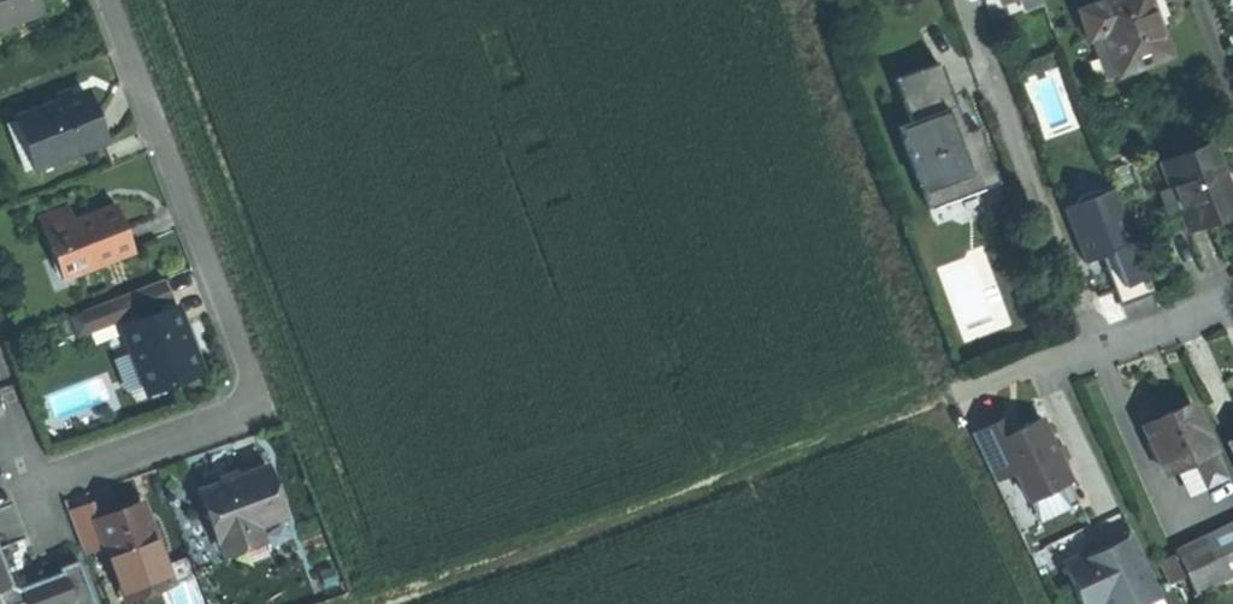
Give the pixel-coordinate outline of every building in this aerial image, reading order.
[(37,6),(35,0),(0,0),(0,21),(37,6)] [(1152,0),(1107,0),(1081,10),(1092,39),(1107,33),(1122,74),(1172,55),(1152,0)] [(1041,35),(1057,29),(1047,3),(1031,9),(1041,35)] [(959,112),(941,65),(897,81),(913,124),(900,129),(932,211),(1002,185),(981,130),(968,135),(959,112)] [(85,85),(25,109),(45,159),(105,135),(95,110),(85,85)] [(37,162),(45,159),(25,109),(17,113),(37,162)] [(1232,215),(1232,193),(1213,141),(1162,161),(1173,190),(1180,207),(1189,232),(1215,222),(1232,215)] [(1117,188),(1067,207),(1087,261),(1104,254),(1112,251),(1119,268),(1111,271),(1124,305),(1157,293),(1141,250),(1117,188)] [(1169,211),(1180,207),(1173,190),(1163,194),(1169,211)] [(64,273),(136,245),(128,225),(118,199),(76,215),(70,201),(41,212),(64,273)] [(1112,251),(1104,254),(1108,263),(1111,271),(1119,268),(1112,251)] [(167,276),(85,308),(93,330),(139,312),(163,303),(176,298),(167,276)] [(165,309),(163,303),(139,312),(142,318),(129,323),(153,386),(202,367),(190,334),(178,304),(165,309)] [(1224,472),(1189,399),(1164,411),(1142,421),(1165,470),(1188,459),(1200,484),(1224,472)] [(975,433),(990,465),(1009,456),(1017,472),(1030,500),(1071,481),(1057,450),(1042,419),(1013,432),(1007,418),(975,433)] [(1009,456),(990,465),(997,481),(1017,472),(1009,456)] [(237,474),(204,487),(224,536),(226,535),(234,555),(290,533),(282,513),(291,509),(272,460),(237,474)] [(122,507),(99,516),(108,538),(123,579),(168,562),(144,499),(122,507)] [(87,546),(108,538),(99,516),(94,502),(74,509),(87,546)] [(1201,532),(1223,578),(1232,573),(1232,517),(1218,524),(1201,532)] [(1066,564),(1085,603),(1088,603),(1101,598),(1103,603),(1151,603),(1165,597),(1134,532),(1107,545),(1066,564)] [(1175,544),(1197,590),(1223,578),(1201,532),(1175,544)] [(18,582),(3,546),(0,548),(0,590),(18,582)] [(18,582),(0,590),(6,603),(18,603),(30,599),(33,603),(102,603),(83,557),(64,564),(66,570),(24,585),(18,582)]
